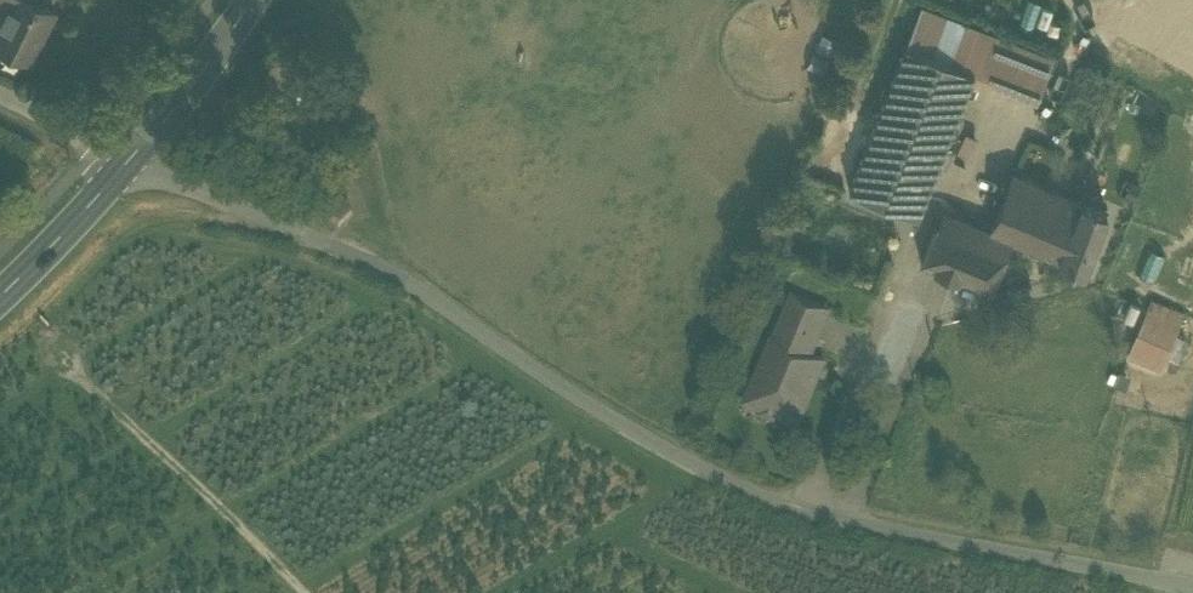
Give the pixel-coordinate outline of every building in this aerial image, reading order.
[(28,60),(54,9),(35,0),(10,0),(8,5),(0,20),(0,46),(28,60)] [(1122,23),(1192,63),(1192,0),(1135,0),(1122,23)] [(921,5),(906,45),(974,72),(1037,101),(1054,56),(1040,51),(921,5)] [(917,217),(974,72),(906,45),(849,190),(917,217)] [(1058,261),(1083,271),(1106,212),(1013,172),(1004,195),(1042,210),(1027,247),(1058,260),(1058,261)] [(984,245),(1006,254),(1012,240),(1027,247),(1042,210),(1004,195),(984,245)] [(921,260),(992,289),(1006,254),(984,245),(935,224),(921,260)] [(779,332),(814,347),(827,318),(792,303),(779,332)] [(1138,333),(1170,346),(1173,338),(1178,327),(1146,314),(1142,323),(1138,333)] [(776,423),(796,431),(816,383),(807,363),(814,347),(779,332),(773,348),(771,347),(750,396),(757,399),(761,408),(758,414),(761,420),(771,425),(776,423)]
